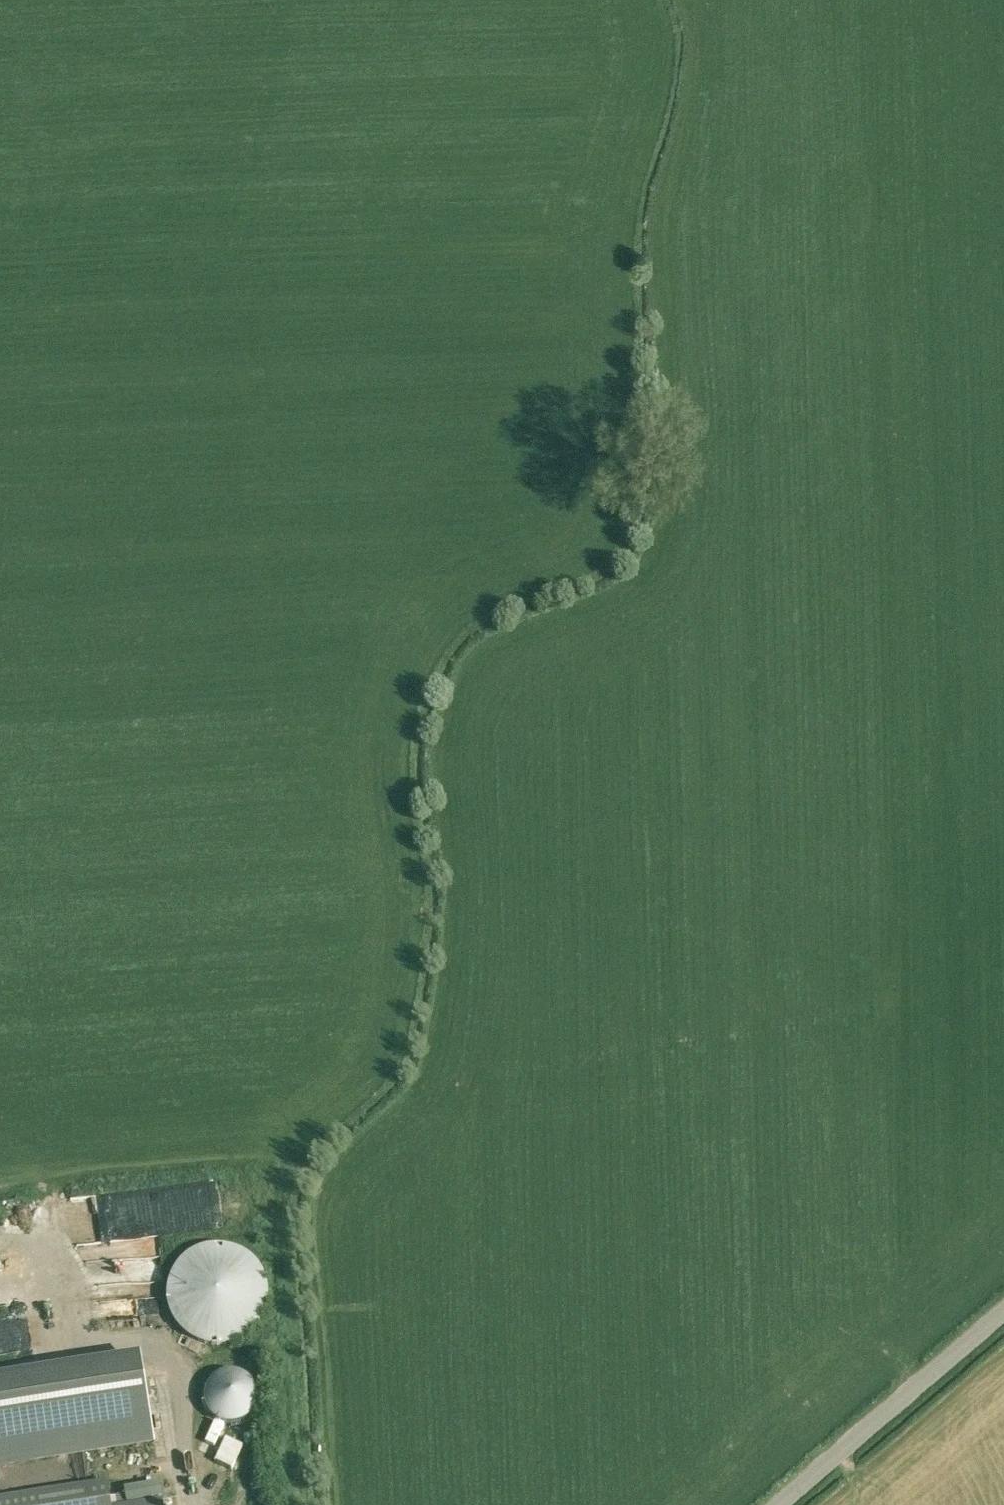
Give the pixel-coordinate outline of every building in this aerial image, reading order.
[(268,1304),(268,1299),(269,1294),(268,1289),(268,1283),(266,1278),(264,1273),(262,1268),(259,1264),(256,1260),(252,1256),(248,1253),(243,1250),(238,1247),(233,1245),(228,1244),(223,1243),(218,1243),(212,1243),(207,1244),(202,1246),(197,1248),(192,1250),(188,1253),(184,1257),(180,1260),(177,1264),(174,1269),(172,1273),(170,1278),(169,1283),(168,1289),(167,1294),(168,1299),(168,1304),(170,1309),(172,1314),(174,1319),(177,1324),(180,1328),(184,1331),(188,1335),(192,1338),(197,1340),(202,1342),(207,1344),(212,1345),(218,1345),(223,1345),(228,1344),(233,1342),(238,1340),(243,1338),(248,1335),(252,1332),(256,1328),(259,1324),(262,1319),(264,1315),(266,1310),(268,1304)] [(142,1361),(0,1383),(0,1463),(154,1439),(142,1361)] [(210,1381),(208,1384),(207,1387),(206,1390),(205,1394),(205,1397),(205,1400),(206,1404),(207,1407),(208,1410),(210,1413),(212,1415),(214,1418),(216,1419),(206,1442),(214,1446),(225,1423),(226,1423),(230,1424),(233,1424),(236,1423),(240,1423),(243,1421),(246,1420),(248,1418),(251,1415),(253,1413),(255,1410),(256,1407),(257,1404),(258,1401),(258,1397),(258,1394),(257,1391),(256,1387),(255,1384),(253,1381),(251,1379),(249,1377),(246,1375),(243,1373),(240,1372),(237,1371),(233,1370),(230,1370),(226,1371),(223,1372),(220,1373),(217,1375),(214,1376),(212,1379),(210,1381)] [(0,1499),(0,1504),(111,1504),(107,1482),(0,1499)]
